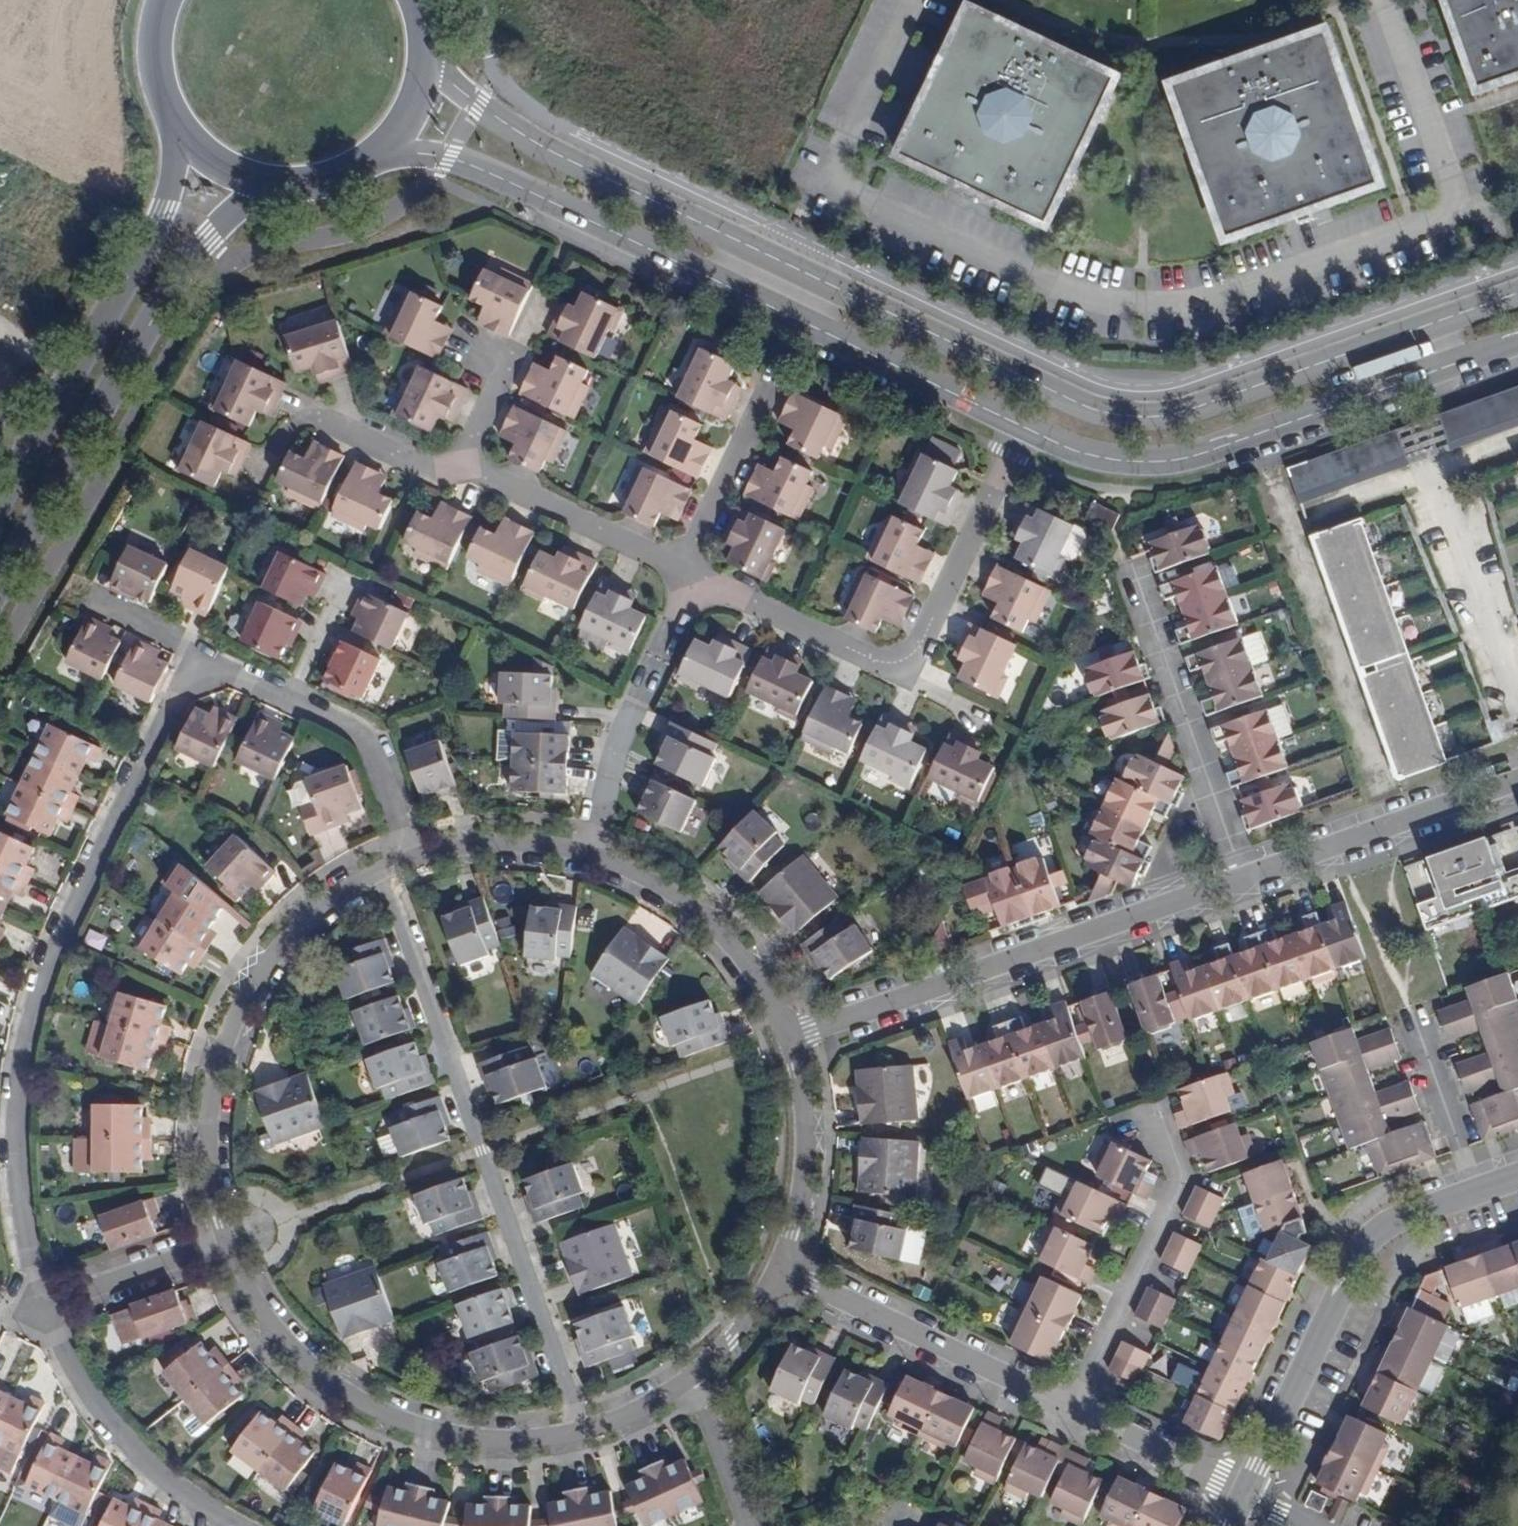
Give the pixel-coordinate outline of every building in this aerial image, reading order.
[(1472,96),(1517,80),(1517,0),(1440,0),(1472,96)] [(1119,79),(962,6),(890,162),(1046,234),(1119,79)] [(1231,64),(1171,85),(1227,241),(1298,216),(1301,225),(1315,220),(1312,211),(1383,186),(1328,29),(1268,51),(1269,54),(1259,58),(1242,64),(1232,68),(1231,64)] [(1241,60),(1242,64),(1259,58),(1258,55),(1241,60)] [(481,322),(509,336),(530,282),(498,266),(494,273),(478,265),(464,294),(483,302),(481,307),(487,310),(481,322)] [(450,334),(437,328),(440,321),(437,320),(444,304),(415,290),(409,303),(402,300),(386,334),(438,358),(450,334)] [(572,305),(568,313),(561,310),(549,335),(595,357),(609,326),(614,329),(623,308),(587,291),(579,308),(572,305)] [(565,302),(561,310),(568,313),(572,305),(565,302)] [(475,319),(481,322),(487,310),(481,307),(475,319)] [(297,369),(314,363),(317,371),(325,369),(327,375),(354,367),(339,319),(307,330),(305,324),(285,330),(297,369)] [(450,334),(453,328),(440,321),(437,328),(450,334)] [(691,363),(696,365),(680,397),(726,420),(740,390),(734,387),(738,380),(731,377),(739,362),(700,344),(691,363)] [(560,356),(553,369),(549,367),(546,374),(533,368),(522,393),(573,418),(588,384),(582,381),(588,368),(560,356)] [(286,382),(240,360),(226,389),(222,387),(213,406),(250,424),(258,408),(264,411),(269,402),(275,405),(286,382)] [(537,361),(533,368),(546,374),(549,367),(537,361)] [(457,382),(424,367),(411,395),(407,393),(397,412),(435,431),(443,414),(449,418),(452,410),(459,413),(470,388),(457,382)] [(327,375),(325,369),(317,371),(319,378),(327,375)] [(734,387),(740,390),(744,383),(738,380),(734,387)] [(1451,449),(1517,424),(1517,389),(1439,417),(1451,449)] [(784,414),(796,420),(792,428),(796,430),(789,444),(817,457),(824,444),(830,447),(846,414),(795,391),(784,414)] [(275,405),(269,402),(264,411),(271,414),(275,405)] [(504,429),(516,435),(513,442),(517,444),(511,456),(539,469),(544,458),(551,462),(566,429),(516,405),(504,429)] [(449,418),(455,420),(459,413),(452,410),(449,418)] [(662,419),(647,452),(699,477),(710,453),(697,447),(700,441),(697,440),(704,424),(675,411),(669,423),(662,419)] [(792,428),(796,420),(784,414),(780,422),(792,428)] [(1412,466),(1452,451),(1451,449),(1439,417),(1399,431),(1411,464),(1412,466)] [(239,467),(251,442),(204,419),(192,450),(187,447),(177,467),(214,484),(221,468),(228,471),(232,464),(239,467)] [(513,442),(516,435),(504,429),(501,436),(513,442)] [(1411,464),(1399,431),(1290,469),(1301,499),(1411,464)] [(308,454),(314,457),(321,444),(315,441),(308,454)] [(710,453),(713,447),(700,441),(697,447),(710,453)] [(321,444),(314,457),(308,454),(307,457),(293,450),(279,478),(291,483),(287,490),(321,507),(345,455),(321,444)] [(912,470),(916,473),(902,503),(948,525),(960,500),(954,497),(958,490),(950,487),(960,468),(921,450),(912,470)] [(797,518),(813,485),(806,481),(812,469),(784,456),(776,470),(773,469),(770,476),(757,469),(746,494),(797,518)] [(395,499),(380,492),(381,488),(374,486),(380,472),(357,461),(332,512),(365,528),(368,521),(381,528),(395,499)] [(770,476),(773,469),(761,463),(757,469),(770,476)] [(228,471),(235,475),(239,467),(232,464),(228,471)] [(665,512),(668,507),(681,513),(693,489),(641,465),(626,495),(633,499),(627,511),(656,524),(663,511),(665,512)] [(374,486),(381,488),(387,475),(380,472),(374,486)] [(954,497),(960,500),(964,493),(958,490),(954,497)] [(1089,499),(1081,515),(1106,526),(1108,527),(1115,511),(1089,499)] [(448,504),(441,501),(435,515),(442,518),(448,504)] [(1018,536),(1025,539),(1016,558),(1055,576),(1064,557),(1059,555),(1074,524),(1027,501),(1015,526),(1021,529),(1018,536)] [(448,504),(442,518),(435,515),(434,517),(419,511),(405,539),(419,546),(416,552),(448,567),(472,516),(448,504)] [(734,532),(730,540),(738,545),(730,560),(766,577),(775,559),(771,557),(785,526),(740,505),(729,530),(734,532)] [(668,507),(665,512),(679,519),(681,513),(668,507)] [(932,559),(919,553),(922,547),(919,545),(926,530),(896,516),(890,528),(884,526),(868,558),(920,583),(932,559)] [(1169,534),(1181,530),(1177,517),(1165,521),(1169,534)] [(511,521),(504,518),(498,529),(505,533),(511,521)] [(1371,542),(1364,519),(1314,536),(1360,668),(1376,663),(1378,669),(1363,675),(1398,779),(1448,761),(1435,725),(1429,727),(1425,716),(1432,714),(1424,692),(1417,694),(1414,684),(1420,682),(1410,650),(1403,653),(1399,642),(1406,640),(1398,618),(1392,620),(1388,611),(1394,608),(1387,586),(1380,588),(1376,578),(1383,575),(1375,552),(1369,554),(1365,545),(1371,542)] [(511,521),(505,533),(498,529),(496,534),(482,528),(468,556),(480,563),(478,569),(510,585),(535,533),(511,521)] [(1181,530),(1169,534),(1150,541),(1155,556),(1150,558),(1155,571),(1208,553),(1206,548),(1209,547),(1203,528),(1199,530),(1198,524),(1181,530)] [(1021,529),(1015,526),(1012,533),(1018,536),(1021,529)] [(734,532),(729,530),(724,538),(730,540),(734,532)] [(1371,542),(1365,545),(1369,554),(1375,552),(1371,542)] [(565,546),(562,552),(570,555),(573,550),(565,546)] [(131,547),(113,583),(152,602),(170,565),(131,547)] [(932,559),(935,553),(922,547),(919,553),(932,559)] [(194,605),(210,613),(230,571),(232,566),(195,548),(184,569),(180,567),(173,581),(178,583),(175,589),(189,594),(198,598),(194,605)] [(573,550),(570,555),(562,552),(558,560),(541,552),(524,588),(545,597),(546,594),(575,607),(597,562),(573,550)] [(328,572),(284,551),(266,588),(303,605),(309,593),(314,584),(321,588),(322,585),(328,572)] [(986,588),(1000,594),(997,600),(1001,602),(993,618),(1022,631),(1028,618),(1034,621),(1050,589),(997,564),(986,588)] [(1182,612),(1227,596),(1216,565),(1159,585),(1164,599),(1176,596),(1182,612)] [(903,620),(914,596),(862,571),(847,602),(853,605),(847,617),(878,631),(883,619),(886,621),(890,614),(903,620)] [(1380,588),(1387,586),(1383,575),(1376,578),(1380,588)] [(610,644),(629,653),(647,615),(635,610),(638,604),(630,600),(633,592),(604,579),(582,624),(612,639),(610,644)] [(321,588),(314,584),(309,593),(316,596),(321,588)] [(997,600),(1000,594),(986,588),(983,594),(997,600)] [(392,648),(410,611),(366,590),(360,603),(359,606),(366,609),(362,618),(356,630),(392,648)] [(638,604),(641,596),(633,592),(630,600),(638,604)] [(189,594),(185,601),(194,605),(198,598),(189,594)] [(1227,596),(1182,612),(1187,625),(1175,628),(1180,642),(1236,622),(1227,596)] [(249,642),(286,659),(305,621),(268,603),(249,642)] [(355,614),(362,618),(366,609),(359,606),(355,614)] [(1392,620),(1398,618),(1394,608),(1388,611),(1392,620)] [(890,614),(886,621),(899,627),(903,620),(890,614)] [(123,641),(109,634),(101,630),(104,623),(91,616),(69,661),(105,678),(123,641)] [(960,657),(969,661),(960,678),(998,696),(1007,677),(1003,674),(1017,644),(970,621),(958,647),(964,650),(960,657)] [(101,630),(109,634),(113,627),(110,625),(104,623),(101,630)] [(1257,631),(1241,636),(1185,656),(1202,667),(1207,681),(1252,665),(1267,660),(1257,631)] [(723,643),(726,637),(719,633),(716,640),(723,643)] [(699,680),(730,695),(752,649),(726,637),(723,643),(716,640),(712,646),(697,639),(679,676),(697,684),(699,680)] [(170,663),(158,658),(149,653),(153,647),(138,640),(118,683),(152,700),(170,663)] [(1406,640),(1399,642),(1403,653),(1410,650),(1406,640)] [(382,659),(346,641),(327,679),(364,697),(382,659)] [(775,709),(794,717),(812,679),(795,671),(799,665),(792,661),(795,656),(770,644),(748,690),(778,704),(775,709)] [(1104,661),(1117,656),(1112,644),(1099,649),(1104,661)] [(158,658),(161,651),(153,647),(149,653),(158,658)] [(954,655),(960,657),(964,650),(958,647),(954,655)] [(1114,689),(1126,684),(1150,676),(1145,662),(1139,664),(1134,650),(1117,656),(1104,661),(1088,667),(1089,672),(1086,673),(1093,692),(1096,691),(1098,695),(1114,689)] [(554,665),(549,662),(536,656),(535,673),(554,674),(554,665)] [(799,665),(802,658),(795,656),(792,661),(799,665)] [(1262,695),(1252,665),(1207,681),(1212,696),(1201,700),(1206,715),(1262,695)] [(551,704),(554,674),(535,673),(504,671),(502,703),(507,704),(507,716),(556,719),(557,705),(551,704)] [(1417,694),(1424,692),(1420,682),(1414,684),(1417,694)] [(1120,704),(1132,700),(1126,684),(1114,689),(1120,704)] [(851,753),(864,725),(848,718),(850,713),(844,710),(851,697),(827,686),(802,737),(836,752),(838,747),(851,753)] [(1111,733),(1113,738),(1166,719),(1161,706),(1155,708),(1150,694),(1132,700),(1120,704),(1104,710),(1105,715),(1102,716),(1108,734),(1111,733)] [(857,700),(851,697),(844,710),(850,713),(857,700)] [(1281,703),(1267,708),(1211,728),(1216,743),(1228,739),(1233,753),(1277,737),(1291,732),(1281,703)] [(213,714),(199,707),(180,748),(217,765),(239,718),(225,712),(223,718),(213,714)] [(223,718),(225,712),(216,708),(213,714),(223,718)] [(908,724),(883,713),(862,759),(891,773),(889,779),(908,787),(926,750),(909,741),(913,734),(905,730),(908,724)] [(1429,727),(1435,725),(1432,714),(1425,716),(1429,727)] [(284,732),(260,720),(241,761),(277,778),(300,731),(287,725),(284,732)] [(284,732),(287,725),(278,721),(275,727),(284,732)] [(670,735),(657,762),(704,784),(717,756),(712,753),(718,742),(672,721),(666,733),(670,735)] [(38,754),(80,774),(88,757),(96,760),(103,747),(53,723),(38,754)] [(908,724),(905,730),(913,734),(916,728),(908,724)] [(975,804),(993,767),(977,759),(980,751),(973,748),(976,742),(951,730),(929,777),(958,791),(956,795),(975,804)] [(514,760),(563,763),(564,749),(569,749),(570,733),(516,731),(514,760)] [(1157,760),(1165,764),(1175,743),(1170,732),(1157,760)] [(1287,765),(1277,737),(1233,753),(1238,766),(1226,771),(1231,785),(1255,776),(1268,772),(1287,765)] [(446,793),(459,789),(441,738),(407,750),(423,795),(439,790),(437,784),(441,783),(446,793)] [(980,751),(983,745),(976,742),(973,748),(980,751)] [(1127,775),(1125,779),(1171,802),(1177,805),(1184,791),(1177,788),(1185,774),(1165,764),(1157,760),(1136,751),(1125,773),(1127,775)] [(38,754),(23,784),(74,808),(80,794),(73,790),(80,774),(38,754)] [(351,759),(312,773),(302,777),(299,780),(306,800),(315,828),(346,817),(343,809),(353,806),(366,801),(351,759)] [(563,763),(514,760),(513,791),(567,793),(568,777),(562,776),(563,763)] [(1268,772),(1255,776),(1261,791),(1273,788),(1268,772)] [(646,797),(639,811),(681,832),(697,798),(649,776),(643,789),(653,794),(651,799),(646,797)] [(1171,802),(1125,779),(1117,776),(1104,804),(1146,824),(1154,807),(1166,813),(1171,802)] [(1247,828),(1299,809),(1298,805),(1301,804),(1295,786),(1292,787),(1290,782),(1273,788),(1261,791),(1242,798),(1247,812),(1241,814),(1247,828)] [(437,784),(439,790),(441,796),(446,793),(441,783),(437,784)] [(68,821),(74,808),(23,784),(9,814),(52,833),(60,817),(68,821)] [(643,789),(640,794),(646,797),(651,799),(653,794),(643,789)] [(1099,836),(1145,858),(1152,844),(1139,838),(1146,824),(1104,804),(1091,832),(1099,836)] [(343,809),(346,817),(355,814),(353,806),(343,809)] [(754,807),(742,819),(717,844),(742,867),(738,871),(749,881),(785,844),(774,834),(778,831),(754,807)] [(716,829),(722,835),(732,825),(726,819),(716,829)] [(29,881),(36,868),(27,864),(35,847),(0,830),(0,867),(29,881)] [(278,870),(242,832),(212,861),(242,893),(253,883),(261,875),(266,882),(278,870)] [(1145,858),(1099,836),(1097,840),(1094,839),(1085,858),(1088,860),(1086,863),(1106,873),(1115,876),(1132,885),(1139,871),(1144,874),(1150,860),(1145,858)] [(1431,860),(1438,879),(1451,918),(1498,901),(1495,893),(1504,890),(1494,859),(1487,839),(1431,860)] [(838,896),(803,854),(760,890),(770,902),(775,898),(780,904),(775,908),(795,931),(838,896)] [(1507,871),(1501,856),(1494,859),(1504,890),(1507,898),(1517,894),(1517,867),(1507,871)] [(1020,866),(1015,868),(1035,921),(1049,916),(1047,910),(1061,905),(1055,887),(1050,874),(1044,857),(1038,859),(1037,857),(1019,863),(1020,866)] [(1035,921),(1015,868),(1010,869),(1010,866),(992,873),(993,876),(987,878),(993,894),(998,907),(1004,926),(1019,920),(1021,927),(1035,921)] [(0,867),(0,904),(7,907),(14,892),(23,896),(29,881),(0,867)] [(1050,874),(1055,887),(1069,881),(1065,868),(1050,874)] [(1115,876),(1106,873),(1093,901),(1105,897),(1115,876)] [(261,875),(253,883),(259,889),(266,882),(261,875)] [(1419,902),(1429,926),(1451,918),(1438,879),(1431,882),(1436,896),(1419,902)] [(160,919),(207,950),(216,938),(208,933),(219,916),(178,890),(160,919)] [(980,899),(984,912),(998,907),(993,894),(980,899)] [(473,905),(445,915),(461,963),(490,952),(489,949),(501,944),(484,897),(471,901),(473,905)] [(775,898),(770,902),(775,908),(780,904),(775,898)] [(1338,919),(1322,924),(1338,968),(1366,958),(1346,901),(1333,906),(1338,919)] [(564,909),(534,906),(528,957),(559,961),(560,956),(571,957),(577,905),(565,904),(564,909)] [(1309,978),(1338,968),(1322,924),(1318,912),(1303,917),(1308,930),(1294,935),(1309,978)] [(815,952),(831,976),(873,949),(856,924),(852,927),(843,913),(801,940),(810,954),(815,952)] [(200,962),(207,950),(160,919),(141,947),(182,973),(193,957),(200,962)] [(624,926),(592,973),(637,1004),(669,957),(645,940),(641,945),(634,942),(638,935),(624,926)] [(1309,978),(1294,935),(1278,940),(1273,928),(1259,932),(1279,989),(1309,978)] [(1234,955),(1250,999),(1279,989),(1259,932),(1244,938),(1248,950),(1234,955)] [(645,940),(638,935),(634,942),(641,945),(645,940)] [(390,952),(385,938),(338,954),(342,968),(338,969),(348,998),(396,981),(386,953),(390,952)] [(1220,1010),(1250,999),(1234,955),(1230,943),(1216,948),(1221,960),(1204,966),(1220,1010)] [(1220,1010),(1204,966),(1189,972),(1185,959),(1171,964),(1181,989),(1184,998),(1191,1019),(1220,1010)] [(1507,972),(1465,987),(1469,995),(1471,1002),(1438,1013),(1448,1042),(1480,1031),(1482,1036),(1485,1045),(1488,1053),(1456,1064),(1467,1094),(1499,1082),(1500,1088),(1502,1093),(1470,1105),(1483,1140),(1515,1129),(1517,1128),(1517,1003),(1507,972)] [(1142,974),(1128,978),(1147,1032),(1151,1031),(1153,1033),(1172,1026),(1171,1025),(1176,1022),(1169,1003),(1166,994),(1159,974),(1144,979),(1142,974)] [(1124,1040),(1129,1039),(1109,986),(1095,990),(1097,996),(1082,1001),(1090,1021),(1093,1030),(1099,1048),(1106,1047),(1107,1049),(1124,1040)] [(1166,994),(1169,1003),(1184,998),(1181,989),(1166,994)] [(112,1026),(167,1043),(172,1026),(164,1023),(169,1005),(122,992),(112,1026)] [(355,1010),(367,1044),(416,1027),(411,1010),(400,1014),(399,1008),(399,995),(355,1010)] [(720,1027),(710,1000),(664,1017),(673,1045),(677,1043),(682,1057),(729,1040),(724,1026),(720,1027)] [(1057,1018),(1041,1024),(1057,1067),(1087,1056),(1079,1035),(1076,1026),(1067,1000),(1053,1005),(1057,1018)] [(399,1008),(400,1014),(411,1010),(409,1005),(399,1008)] [(1057,1067),(1041,1024),(1025,1029),(1021,1016),(1007,1021),(1027,1077),(1057,1067)] [(1027,1077),(1007,1021),(994,1026),(998,1038),(982,1044),(998,1088),(1027,1077)] [(1093,1030),(1090,1021),(1076,1026),(1079,1035),(1093,1030)] [(163,1055),(167,1043),(112,1026),(103,1056),(150,1070),(155,1053),(163,1055)] [(1409,1080),(1377,1091),(1374,1085),(1371,1075),(1369,1069),(1401,1058),(1392,1030),(1360,1041),(1357,1034),(1355,1027),(1330,1035),(1313,1041),(1350,1148),(1367,1142),(1380,1177),(1404,1168),(1436,1157),(1424,1121),(1391,1133),(1389,1127),(1387,1121),(1419,1110),(1409,1080)] [(969,1098),(998,1088),(982,1044),(969,1049),(964,1036),(950,1041),(969,1098)] [(380,1089),(384,1088),(388,1099),(436,1082),(432,1068),(427,1069),(417,1042),(370,1059),(380,1089)] [(546,1085),(536,1056),(532,1058),(528,1046),(480,1063),(484,1076),(489,1075),(498,1103),(546,1085)] [(896,1120),(919,1118),(913,1064),(856,1069),(858,1085),(865,1084),(866,1093),(859,1093),(862,1124),(871,1122),(872,1131),(891,1129),(890,1121),(896,1120)] [(1181,1127),(1232,1109),(1227,1096),(1236,1092),(1228,1071),(1212,1077),(1180,1088),(1184,1101),(1189,1102),(1190,1107),(1175,1112),(1181,1127)] [(256,1089),(275,1144),(326,1125),(325,1121),(308,1072),(292,1077),(295,1084),(287,1087),(285,1080),(256,1089)] [(285,1080),(287,1087),(295,1084),(292,1077),(285,1080)] [(393,1125),(404,1156),(452,1139),(441,1110),(446,1108),(441,1094),(393,1110),(397,1123),(393,1125)] [(1189,1102),(1184,1101),(1173,1105),(1175,1112),(1190,1107),(1189,1102)] [(97,1104),(97,1140),(153,1141),(153,1123),(145,1122),(145,1104),(97,1104)] [(1191,1155),(1205,1150),(1208,1156),(1206,1160),(1209,1172),(1257,1156),(1250,1134),(1242,1136),(1237,1122),(1186,1141),(1191,1155)] [(906,1194),(916,1195),(920,1138),(864,1133),(861,1167),(869,1168),(868,1175),(860,1174),(859,1191),(881,1192),(886,1193),(885,1203),(905,1204),(906,1194)] [(1098,1157),(1106,1161),(1099,1176),(1133,1193),(1146,1200),(1154,1184),(1140,1177),(1143,1173),(1146,1171),(1152,1160),(1107,1138),(1098,1157)] [(153,1141),(97,1140),(97,1171),(145,1171),(145,1151),(153,1151),(153,1141)] [(1191,1155),(1194,1164),(1206,1160),(1208,1156),(1205,1150),(1191,1155)] [(1255,1202),(1293,1189),(1283,1160),(1245,1173),(1255,1202)] [(574,1163),(526,1180),(536,1207),(531,1209),(536,1223),(585,1205),(580,1193),(585,1191),(574,1163)] [(1143,1173),(1140,1177),(1154,1184),(1157,1176),(1146,1171),(1143,1173)] [(432,1222),(437,1235),(484,1217),(479,1202),(475,1205),(465,1177),(418,1193),(429,1223),(432,1222)] [(1106,1222),(1105,1217),(1107,1212),(1121,1219),(1128,1204),(1079,1181),(1071,1196),(1066,1193),(1057,1212),(1101,1232),(1106,1222)] [(1196,1189),(1190,1200),(1213,1211),(1218,1200),(1196,1189)] [(1303,1218),(1293,1189),(1255,1202),(1265,1231),(1287,1223),(1303,1218)] [(159,1212),(155,1199),(103,1218),(113,1248),(158,1232),(152,1214),(159,1212)] [(1213,1211),(1190,1200),(1185,1211),(1208,1221),(1213,1211)] [(853,1216),(858,1218),(852,1246),(902,1257),(908,1228),(904,1227),(907,1214),(856,1203),(853,1216)] [(1105,1217),(1106,1222),(1117,1227),(1121,1219),(1107,1212),(1105,1217)] [(1308,1232),(1303,1218),(1287,1223),(1269,1260),(1299,1274),(1313,1245),(1300,1239),(1302,1235),(1308,1232)] [(573,1254),(576,1263),(569,1265),(579,1292),(633,1273),(614,1222),(561,1241),(567,1256),(573,1254)] [(1097,1269),(1083,1263),(1085,1258),(1090,1255),(1095,1244),(1051,1224),(1042,1242),(1048,1246),(1041,1260),(1090,1284),(1097,1269)] [(442,1261),(453,1291),(500,1273),(490,1245),(494,1244),(489,1230),(441,1248),(445,1260),(442,1261)] [(1173,1235),(1168,1246),(1191,1257),(1196,1246),(1173,1235)] [(1517,1288),(1517,1256),(1514,1244),(1503,1248),(1499,1239),(1492,1241),(1477,1246),(1494,1296),(1517,1288)] [(1191,1257),(1168,1246),(1162,1259),(1185,1270),(1191,1257)] [(1490,1297),(1494,1296),(1477,1246),(1463,1251),(1465,1261),(1459,1264),(1447,1268),(1461,1308),(1465,1307),(1471,1324),(1497,1315),(1490,1297)] [(1463,1251),(1455,1254),(1459,1264),(1465,1261),(1463,1251)] [(569,1265),(576,1263),(573,1254),(567,1256),(569,1265)] [(1085,1258),(1083,1263),(1097,1269),(1101,1261),(1090,1255),(1085,1258)] [(1285,1303),(1299,1274),(1269,1260),(1263,1257),(1250,1285),(1285,1303)] [(1426,1289),(1446,1286),(1444,1272),(1424,1276),(1426,1289)] [(396,1321),(379,1273),(329,1292),(346,1339),(374,1329),(372,1322),(379,1320),(381,1327),(396,1321)] [(1021,1306),(1069,1329),(1076,1314),(1083,1294),(1044,1276),(1039,1286),(1033,1282),(1021,1306)] [(1237,1312),(1272,1330),(1285,1303),(1250,1285),(1237,1312)] [(459,1304),(472,1337),(516,1322),(515,1305),(506,1309),(504,1304),(514,1300),(509,1287),(459,1304)] [(135,1304),(146,1336),(199,1317),(194,1304),(187,1307),(180,1289),(135,1304)] [(1142,1301),(1165,1312),(1171,1300),(1148,1289),(1142,1301)] [(504,1304),(506,1309),(515,1305),(514,1300),(504,1304)] [(1160,1322),(1165,1312),(1142,1301),(1137,1311),(1160,1322)] [(1395,1341),(1435,1360),(1451,1327),(1410,1308),(1401,1303),(1394,1316),(1404,1322),(1400,1329),(1395,1341)] [(1049,1364),(1069,1329),(1021,1306),(1010,1329),(1017,1332),(1012,1343),(1049,1364)] [(582,1352),(587,1366),(631,1350),(627,1338),(631,1336),(621,1307),(576,1322),(586,1351),(582,1352)] [(1272,1330),(1237,1312),(1224,1340),(1259,1357),(1272,1330)] [(1400,1329),(1404,1322),(1394,1316),(1390,1324),(1400,1329)] [(374,1329),(381,1327),(379,1320),(372,1322),(374,1329)] [(531,1362),(521,1335),(475,1351),(485,1380),(488,1379),(492,1390),(539,1373),(535,1360),(531,1362)] [(1211,1367),(1246,1384),(1259,1357),(1224,1340),(1211,1367)] [(188,1398),(230,1361),(222,1350),(215,1356),(203,1341),(166,1371),(188,1398)] [(1435,1360),(1395,1341),(1389,1352),(1387,1359),(1376,1354),(1370,1368),(1420,1392),(1435,1360)] [(822,1357),(795,1343),(774,1390),(802,1404),(804,1399),(816,1404),(837,1358),(824,1352),(822,1357)] [(1116,1355),(1139,1366),(1145,1354),(1122,1343),(1116,1355)] [(1387,1359),(1389,1352),(1380,1347),(1376,1354),(1387,1359)] [(1135,1375),(1139,1366),(1116,1355),(1111,1365),(1135,1375)] [(240,1374),(230,1361),(188,1398),(198,1412),(188,1420),(187,1425),(194,1434),(199,1435),(210,1426),(208,1424),(245,1393),(234,1379),(240,1374)] [(1170,1379),(1190,1389),(1198,1373),(1178,1363),(1170,1379)] [(1246,1384),(1211,1367),(1198,1394),(1233,1411),(1246,1384)] [(1420,1392),(1370,1368),(1364,1382),(1373,1387),(1369,1394),(1364,1406),(1403,1425),(1420,1392)] [(875,1382),(848,1369),(826,1415),(855,1429),(857,1424),(868,1430),(890,1384),(877,1378),(875,1382)] [(921,1435),(943,1389),(928,1381),(926,1383),(908,1375),(890,1412),(898,1417),(896,1423),(921,1435)] [(1369,1394),(1373,1387),(1364,1382),(1360,1389),(1369,1394)] [(13,1394),(0,1388),(0,1423),(13,1394)] [(976,1406),(943,1389),(921,1435),(945,1446),(947,1440),(958,1446),(976,1406)] [(23,1454),(48,1402),(34,1396),(31,1403),(13,1394),(0,1423),(0,1443),(23,1454)] [(1233,1411),(1198,1394),(1186,1421),(1221,1438),(1233,1411)] [(996,1483),(1009,1455),(1017,1437),(1006,1432),(1000,1432),(997,1431),(1004,1417),(989,1410),(988,1413),(967,1460),(979,1466),(976,1473),(996,1483)] [(262,1470),(293,1422),(284,1415),(278,1423),(263,1411),(234,1449),(262,1470)] [(1350,1415),(1332,1447),(1379,1470),(1391,1446),(1385,1443),(1390,1434),(1358,1419),(1350,1415)] [(1000,1432),(1006,1432),(1011,1421),(1004,1417),(997,1431),(1000,1432)] [(293,1422),(262,1470),(288,1490),(317,1452),(302,1441),(308,1433),(293,1422)] [(28,1484),(58,1498),(79,1455),(63,1448),(66,1439),(52,1433),(28,1484)] [(1051,1440),(1043,1436),(1037,1447),(1040,1451),(1045,1454),(1051,1440)] [(1026,1442),(1017,1437),(1009,1455),(1018,1460),(1026,1442)] [(1026,1442),(1018,1460),(1005,1487),(1024,1496),(1027,1488),(1042,1496),(1055,1469),(1065,1447),(1051,1440),(1045,1454),(1040,1451),(1037,1447),(1026,1442)] [(0,1445),(0,1469),(8,1473),(18,1454),(0,1445)] [(1055,1469),(1064,1474),(1075,1452),(1065,1447),(1055,1469)] [(1379,1470),(1332,1447),(1324,1463),(1327,1464),(1318,1483),(1337,1491),(1357,1501),(1362,1490),(1368,1493),(1379,1470)] [(1075,1452),(1064,1474),(1052,1500),(1067,1508),(1064,1515),(1082,1523),(1104,1479),(1093,1473),(1087,1475),(1083,1472),(1090,1459),(1075,1452)] [(79,1455),(58,1498),(89,1513),(113,1462),(99,1455),(96,1464),(79,1455)] [(687,1458),(673,1465),(670,1457),(643,1469),(646,1477),(631,1484),(637,1498),(642,1509),(649,1525),(650,1525),(706,1500),(699,1483),(694,1473),(687,1458)] [(1093,1473),(1098,1462),(1090,1459),(1083,1472),(1087,1475),(1093,1473)] [(319,1506),(348,1519),(372,1468),(360,1463),(356,1472),(339,1463),(319,1506)] [(694,1473),(699,1483),(714,1477),(710,1466),(694,1473)] [(1155,1490),(1139,1482),(1138,1485),(1120,1476),(1115,1484),(1101,1514),(1112,1519),(1110,1524),(1113,1525),(1137,1525),(1155,1490)] [(448,1517),(451,1501),(435,1497),(438,1487),(408,1479),(406,1490),(391,1486),(387,1500),(384,1511),(380,1525),(445,1525),(448,1517)] [(612,1489),(597,1493),(595,1484),(568,1490),(570,1499),(552,1503),(555,1518),(557,1525),(620,1525),(618,1518),(616,1505),(612,1489)] [(1155,1490),(1137,1525),(1180,1525),(1189,1509),(1155,1490)] [(1311,1490),(1305,1504),(1322,1512),(1328,1498),(1311,1490)] [(534,1521),(534,1503),(516,1503),(516,1494),(486,1494),(486,1501),(468,1501),(467,1519),(467,1525),(534,1525),(534,1521)] [(369,1495),(364,1505),(384,1511),(387,1500),(369,1495)] [(637,1498),(627,1501),(630,1514),(642,1509),(637,1498)] [(153,1508),(138,1500),(134,1508),(117,1499),(104,1525),(143,1525),(153,1508)] [(630,1514),(627,1501),(616,1505),(618,1518),(630,1514)] [(143,1525),(172,1525),(160,1520),(163,1512),(153,1508),(143,1525)] [(942,1522),(950,1525),(956,1525),(958,1521),(945,1515),(942,1522)] [(457,1517),(448,1517),(445,1525),(456,1525),(457,1517)] [(457,1517),(456,1525),(467,1525),(467,1519),(457,1517)]
